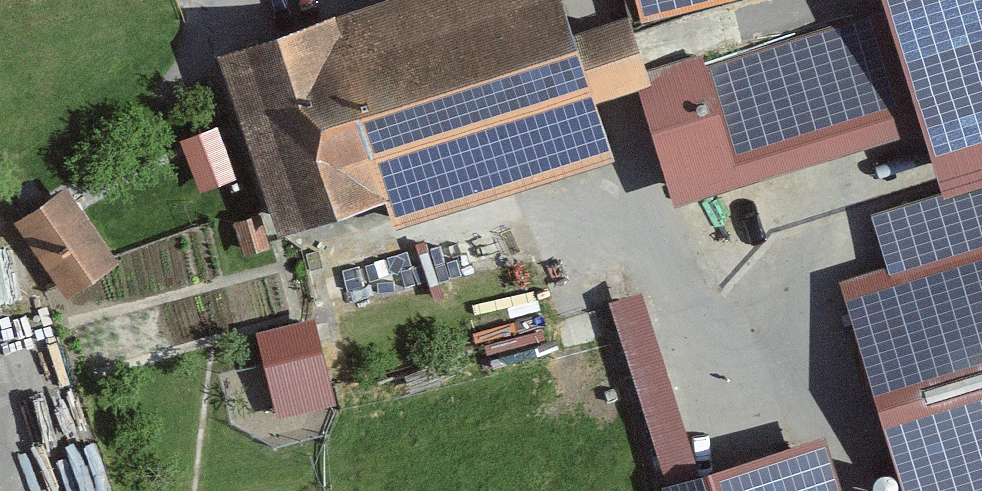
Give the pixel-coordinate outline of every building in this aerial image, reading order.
[(207,52),(266,243),(390,205),(399,236),(619,169),(567,0),(377,0),(207,52)] [(644,25),(736,0),(637,0),(644,25)] [(881,14),(920,138),(938,193),(943,209),(981,197),(981,0),(876,0),(881,14)] [(881,14),(636,82),(671,207),(920,138),(881,14)] [(219,127),(180,142),(199,192),(239,177),(219,127)] [(64,192),(16,227),(66,294),(114,258),(64,192)] [(871,213),(888,271),(843,285),(907,490),(981,490),(981,197),(943,209),(938,193),(871,213)] [(255,216),(232,224),(243,256),(266,248),(255,216)] [(315,322),(257,335),(277,419),(335,405),(315,322)] [(658,490),(844,490),(828,439),(658,490)]
